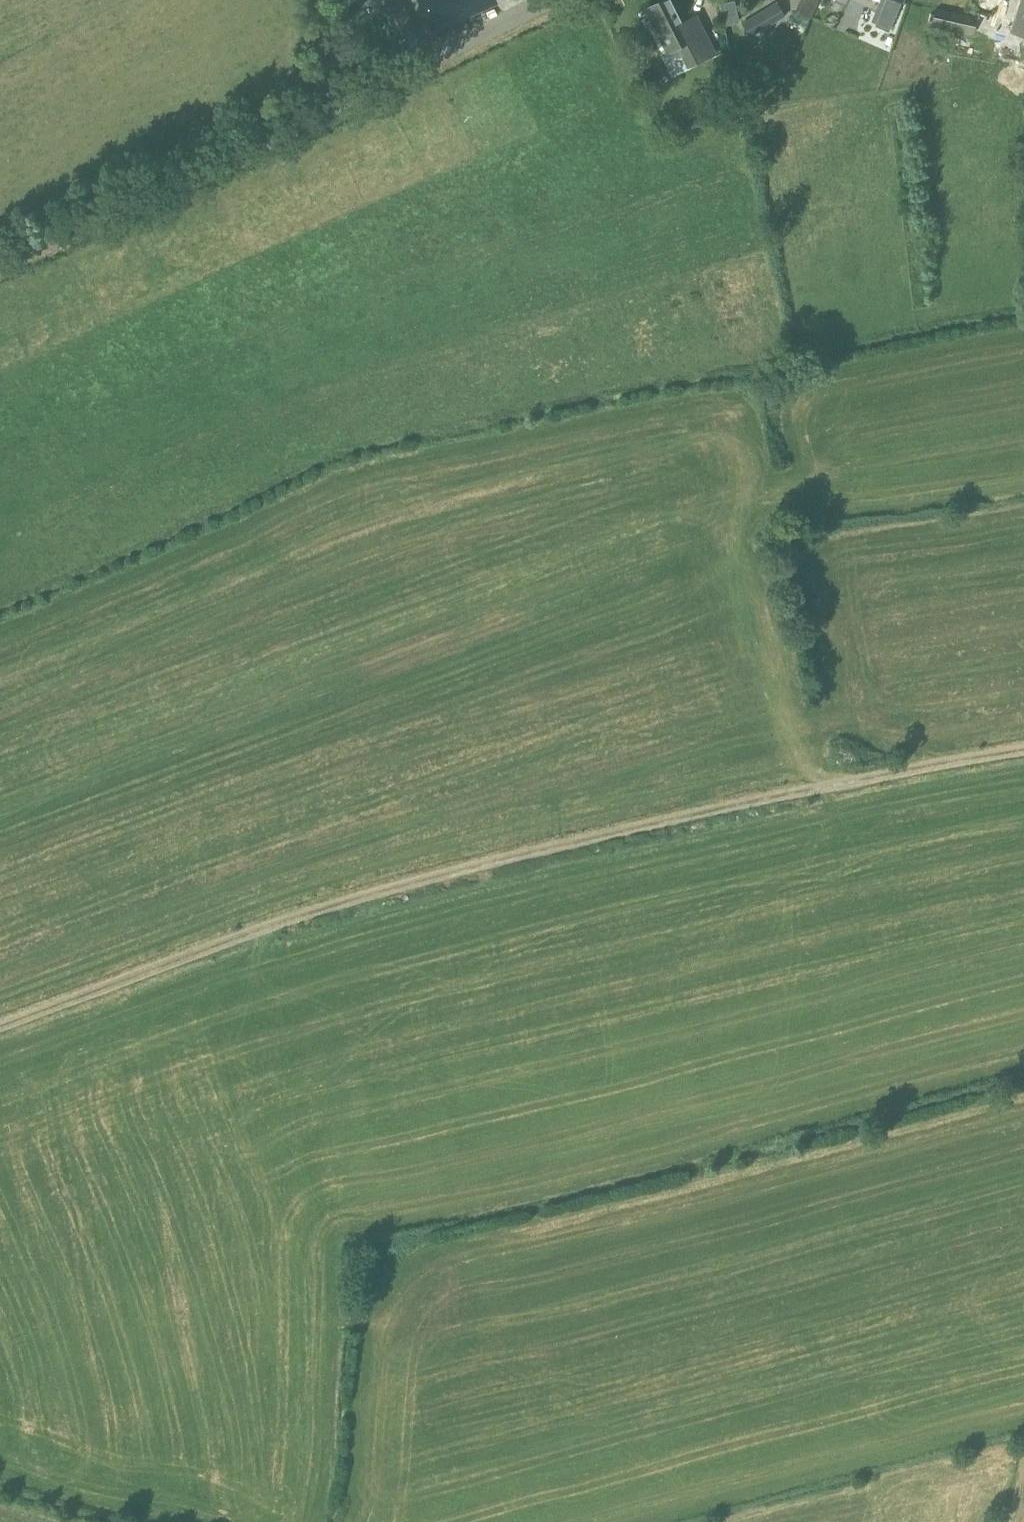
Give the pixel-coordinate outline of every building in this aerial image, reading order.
[(495,0),(420,0),(433,30),(496,2),(495,0)] [(668,53),(668,55),(676,57),(682,56),(688,68),(717,54),(705,30),(697,14),(686,20),(676,0),(661,0),(645,8),(668,53)] [(720,3),(725,25),(740,22),(735,0),(733,0),(720,3)] [(874,25),(888,31),(901,0),(900,0),(885,0),(874,25)] [(1010,31),(1023,36),(1023,0),(1021,0),(1010,31)] [(419,42),(402,2),(381,10),(400,51),(419,42)] [(776,2),(742,22),(750,37),(785,16),(776,2)] [(977,17),(937,8),(932,25),(972,35),(977,17)]
